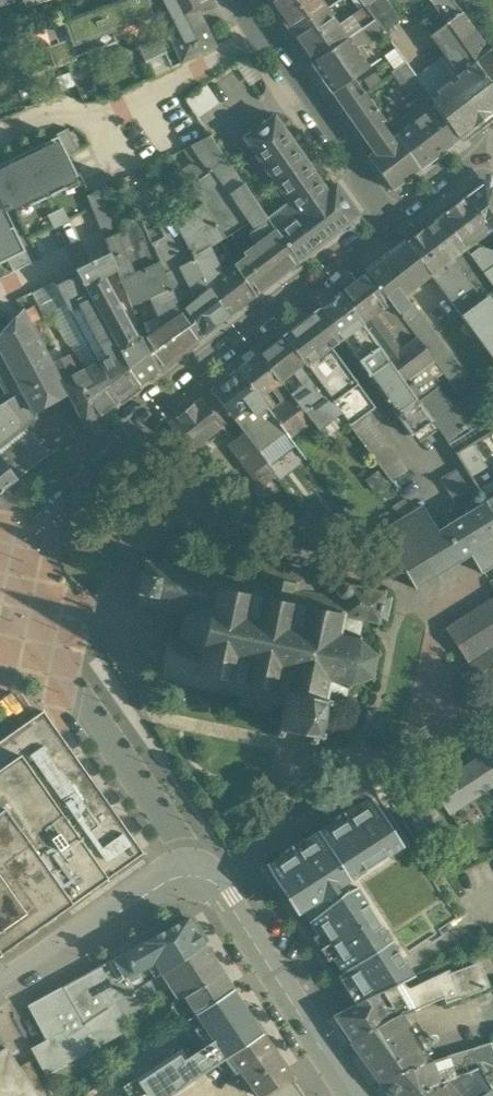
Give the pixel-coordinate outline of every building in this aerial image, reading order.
[(67,21),(74,42),(75,43),(111,29),(152,15),(147,0),(125,0),(67,21)] [(152,15),(167,9),(162,0),(147,0),(152,15)] [(167,9),(179,33),(204,24),(199,13),(214,7),(211,0),(162,0),(167,9)] [(291,34),(327,9),(321,0),(268,0),(291,34)] [(366,8),(367,9),(375,20),(383,32),(398,21),(383,0),(377,0),(366,8)] [(486,53),(481,46),(483,45),(451,0),(431,0),(430,1),(436,10),(446,24),(474,62),(474,63),(492,89),(492,48),(486,53)] [(367,9),(345,24),(348,29),(344,32),(327,9),(291,34),(312,63),(348,39),(375,20),(367,9)] [(446,24),(436,10),(421,22),(446,54),(416,77),(425,91),(432,100),(436,105),(460,138),(492,113),(492,89),(474,63),(474,62),(446,24)] [(375,20),(348,39),(353,46),(366,44),(383,32),(375,20)] [(179,33),(139,47),(146,62),(165,53),(171,67),(181,63),(215,47),(204,24),(179,33)] [(111,29),(75,43),(74,42),(71,44),(75,57),(116,42),(111,29)] [(348,39),(312,63),(332,93),(354,78),(369,68),(353,46),(348,39)] [(69,40),(47,48),(55,68),(76,60),(75,57),(71,44),(69,40)] [(396,50),(380,60),(389,73),(394,70),(405,62),(396,50)] [(405,62),(394,70),(415,98),(425,91),(416,77),(405,62)] [(396,136),(354,78),(332,93),(374,152),(396,136)] [(201,115),(222,101),(211,85),(190,98),(201,115)] [(432,108),(396,136),(420,169),(460,138),(436,105),(432,108)] [(327,191),(274,116),(243,138),(297,214),(327,191)] [(227,161),(210,136),(191,145),(209,172),(227,161)] [(420,169),(396,136),(374,152),(368,157),(392,190),(420,169)] [(0,171),(0,181),(6,193),(0,196),(0,200),(5,211),(74,178),(57,144),(0,171)] [(209,172),(191,185),(203,203),(225,237),(248,221),(229,193),(243,184),(227,161),(209,172)] [(492,183),(484,182),(465,196),(490,230),(492,234),(492,233),(492,184),(492,183)] [(274,228),(243,184),(229,193),(248,221),(254,229),(239,240),(242,252),(245,256),(240,260),(260,291),(298,262),(276,230),(275,228),(274,228)] [(297,214),(276,230),(298,262),(360,215),(336,184),(327,191),(297,214)] [(105,187),(87,196),(110,253),(116,269),(120,280),(141,271),(124,231),(123,231),(105,187)] [(490,230),(465,196),(440,216),(465,249),(484,234),(490,230)] [(225,237),(203,203),(174,222),(207,285),(227,316),(260,291),(240,260),(235,264),(219,240),(225,237)] [(0,214),(0,259),(18,250),(0,214)] [(440,216),(406,241),(431,274),(444,264),(465,249),(440,216)] [(146,231),(142,223),(141,221),(139,219),(136,218),(133,218),(130,219),(127,220),(125,221),(124,223),(123,226),(122,229),(123,231),(124,231),(141,271),(120,280),(131,306),(144,301),(145,336),(141,339),(158,370),(198,339),(181,311),(177,302),(165,274),(146,231)] [(174,222),(173,220),(146,231),(165,274),(168,272),(181,298),(177,302),(181,311),(198,339),(227,316),(207,285),(174,222)] [(484,234),(465,249),(469,254),(478,247),(484,248),(481,244),(488,239),(484,234)] [(406,241),(366,272),(390,303),(391,304),(403,296),(430,275),(431,274),(406,241)] [(478,247),(469,254),(483,273),(492,266),(492,255),(488,248),(484,248),(478,247)] [(110,253),(75,270),(91,299),(98,311),(105,324),(138,386),(158,370),(141,339),(138,337),(135,336),(103,276),(116,269),(110,253)] [(471,294),(450,266),(447,268),(444,264),(431,274),(430,275),(447,297),(447,298),(459,314),(460,316),(477,303),(471,294)] [(483,273),(492,287),(492,266),(483,273)] [(75,270),(53,281),(69,311),(78,306),(91,299),(75,270)] [(390,303),(366,272),(339,292),(362,324),(374,315),(390,303)] [(69,311),(53,281),(32,292),(45,316),(50,314),(65,341),(69,339),(75,351),(88,344),(69,311)] [(477,303),(460,316),(474,336),(488,356),(489,355),(492,360),(492,291),(477,303)] [(339,292),(313,312),(336,344),(350,333),(362,324),(339,292)] [(403,296),(391,304),(405,323),(419,313),(406,295),(403,297),(403,296)] [(91,299),(78,306),(85,319),(98,311),(91,299)] [(0,337),(0,352),(9,369),(21,392),(32,412),(62,384),(63,383),(52,363),(24,310),(0,337)] [(105,324),(98,311),(85,319),(106,357),(97,362),(118,401),(138,386),(105,324)] [(336,344),(313,312),(282,336),(304,364),(305,367),(321,355),(336,344)] [(465,374),(419,313),(405,323),(415,337),(432,360),(440,371),(451,385),(465,374)] [(393,341),(374,315),(362,324),(381,351),(393,341)] [(381,351),(362,324),(350,333),(366,356),(369,360),(383,353),(381,351)] [(282,336),(257,355),(278,384),(291,374),(304,364),(282,336)] [(399,349),(387,359),(404,382),(404,381),(420,369),(432,360),(415,337),(399,349)] [(393,341),(381,351),(383,353),(387,359),(399,349),(393,341)] [(387,359),(383,353),(369,360),(366,356),(359,361),(369,375),(372,373),(392,401),(394,400),(409,389),(404,381),(404,382),(387,359)] [(97,362),(77,373),(68,355),(52,363),(63,383),(62,384),(85,426),(118,401),(97,362)] [(257,355),(237,369),(259,398),(265,394),(278,384),(257,355)] [(321,355),(305,367),(314,378),(326,395),(331,402),(346,391),(333,373),(330,376),(324,367),(328,364),(321,355)] [(432,360),(420,369),(428,380),(431,378),(440,371),(432,360)] [(373,394),(349,361),(333,373),(346,391),(358,406),(373,394)] [(304,364),(291,374),(301,388),(314,378),(305,367),(304,364)] [(0,374),(0,381),(10,399),(21,392),(9,369),(0,374)] [(259,398),(237,369),(211,389),(233,418),(240,412),(247,407),(259,399),(259,398)] [(430,419),(436,427),(447,442),(476,419),(462,399),(452,407),(431,378),(428,380),(420,369),(404,381),(409,389),(430,419)] [(301,388),(291,396),(304,412),(326,395),(314,378),(301,388)] [(430,419),(409,389),(394,400),(416,430),(430,419)] [(346,391),(331,402),(333,404),(349,425),(364,414),(358,406),(346,391)] [(0,405),(0,445),(1,447),(21,431),(23,429),(23,428),(35,418),(32,412),(21,392),(10,399),(0,405)] [(275,407),(265,394),(259,398),(259,399),(265,407),(266,406),(270,411),(275,407)] [(326,395),(304,412),(312,421),(318,429),(325,423),(318,413),(323,410),(324,411),(333,404),(331,402),(326,395)] [(304,412),(291,396),(275,407),(270,411),(285,432),(284,432),(289,438),(312,421),(304,412)] [(222,426),(200,397),(167,423),(189,451),(222,426)] [(265,407),(253,415),(247,407),(240,412),(250,425),(246,428),(249,433),(246,435),(259,452),(284,432),(285,432),(270,411),(266,406),(265,407)] [(406,471),(364,414),(349,425),(391,483),(406,471)] [(430,419),(416,430),(421,438),(436,427),(430,419)] [(48,455),(30,433),(26,436),(21,431),(1,447),(0,445),(0,492),(48,455)] [(243,432),(226,445),(250,476),(267,463),(259,452),(246,435),(243,432)] [(463,466),(441,480),(455,504),(478,490),(463,466)] [(481,496),(485,502),(492,515),(492,489),(481,496)] [(437,530),(422,505),(381,531),(415,587),(417,586),(416,584),(470,551),(482,570),(480,571),(480,572),(492,565),(492,515),(485,502),(437,530)] [(270,563),(260,561),(259,557),(256,558),(257,562),(241,576),(238,574),(236,577),(221,574),(222,570),(218,570),(217,574),(202,572),(203,567),(200,566),(199,566),(198,571),(184,568),(185,563),(181,562),(180,568),(166,565),(167,559),(163,559),(162,564),(149,561),(146,556),(143,558),(145,563),(143,574),(140,574),(136,593),(139,593),(137,605),(144,606),(144,604),(148,605),(148,607),(154,608),(155,606),(161,607),(160,609),(163,610),(164,610),(178,613),(178,611),(184,612),(184,615),(180,635),(179,635),(179,637),(173,636),(174,634),(170,633),(169,641),(169,643),(165,642),(164,645),(165,646),(161,666),(160,666),(159,669),(163,670),(162,672),(160,680),(163,681),(164,678),(170,680),(169,682),(172,683),(173,682),(183,685),(186,686),(187,683),(193,684),(192,687),(195,688),(196,687),(210,690),(210,691),(213,692),(213,691),(228,694),(227,695),(231,695),(231,692),(237,693),(235,706),(238,706),(252,709),(255,710),(269,713),(272,714),(275,702),(280,703),(280,706),(283,707),(278,728),(276,737),(282,738),(284,731),(287,731),(289,731),(289,732),(290,732),(289,733),(290,733),(291,732),(291,733),(291,732),(292,732),(292,731),(293,731),(294,731),(294,729),(302,731),(302,733),(303,733),(303,734),(303,735),(304,735),(304,736),(305,736),(305,735),(305,736),(305,735),(306,735),(308,735),(307,736),(310,736),(309,744),(315,745),(317,738),(324,739),(326,733),(318,731),(324,705),(331,706),(332,703),(343,705),(347,690),(349,690),(350,684),(367,678),(372,682),(375,679),(373,677),(374,671),(371,670),(374,657),(380,655),(379,650),(373,653),(359,641),(361,634),(358,634),(361,621),(375,624),(377,627),(380,624),(378,621),(379,620),(386,621),(391,597),(384,596),(384,594),(387,592),(385,589),(382,591),(337,581),(333,598),(321,595),(310,573),(313,570),(310,568),(308,571),(298,569),(299,567),(270,560),(270,563)] [(101,794),(43,712),(0,742),(0,865),(101,794)] [(431,787),(449,814),(492,786),(492,746),(431,787)] [(438,815),(423,792),(403,805),(419,828),(438,815)] [(0,865),(0,953),(142,853),(101,794),(0,865)] [(312,904),(339,887),(349,880),(350,881),(351,880),(351,879),(402,846),(402,847),(403,846),(378,806),(370,797),(368,798),(369,798),(356,806),(360,812),(337,827),(333,821),(319,830),(317,831),(318,831),(304,840),(308,846),(285,861),(281,855),(268,864),(268,863),(266,864),(272,875),(297,915),(299,914),(298,913),(312,904)] [(328,938),(370,909),(356,887),(357,887),(356,886),(343,892),(339,887),(312,904),(318,914),(308,921),(309,923),(310,922),(318,934),(324,930),(328,938)] [(370,909),(328,938),(338,954),(381,925),(370,909)] [(204,944),(188,918),(126,952),(136,972),(149,965),(153,971),(158,968),(161,973),(204,944)] [(381,925),(338,954),(332,957),(342,972),(341,972),(352,988),(360,1000),(359,1001),(360,1002),(375,994),(376,993),(399,983),(414,975),(413,974),(412,975),(401,956),(391,942),(392,941),(391,940),(390,940),(381,925)] [(204,944),(161,973),(177,997),(183,994),(195,1012),(232,987),(204,944)] [(126,952),(109,961),(120,981),(126,978),(136,972),(126,952)] [(120,981),(109,961),(89,972),(109,1008),(133,991),(126,978),(120,981)] [(376,993),(375,994),(360,1002),(334,1015),(352,1041),(391,1019),(391,1018),(400,1015),(401,1016),(403,1014),(404,1015),(406,1014),(446,997),(446,1004),(486,989),(478,967),(448,978),(446,975),(410,993),(403,989),(399,983),(376,993)] [(89,972),(63,986),(85,1024),(109,1008),(89,972)] [(161,973),(133,991),(143,1006),(165,990),(172,1001),(177,997),(161,973)] [(63,986),(28,1005),(47,1040),(31,1048),(46,1075),(96,1047),(97,1048),(98,1047),(85,1024),(63,986)] [(232,987),(195,1012),(195,1013),(214,1042),(225,1058),(230,1055),(263,1033),(232,987)] [(133,991),(109,1008),(119,1022),(143,1006),(133,991)] [(185,1020),(195,1013),(195,1012),(183,994),(177,997),(172,1001),(171,1007),(179,1019),(185,1020)] [(109,1008),(85,1024),(98,1047),(100,1046),(96,1039),(119,1022),(109,1008)] [(400,1015),(391,1018),(391,1019),(352,1041),(380,1081),(400,1070),(424,1064),(424,1063),(428,1062),(407,1028),(411,1025),(409,1021),(406,1014),(404,1015),(403,1014),(401,1016),(400,1015)] [(432,1061),(440,1059),(415,1020),(409,1021),(411,1025),(407,1028),(428,1062),(432,1061)] [(263,1033),(230,1055),(259,1095),(262,1095),(292,1074),(263,1033)] [(120,1088),(124,1095),(170,1095),(187,1085),(187,1084),(225,1058),(214,1042),(194,1057),(183,1049),(182,1049),(163,1062),(162,1061),(120,1088)] [(482,1068),(487,1075),(492,1073),(492,1042),(440,1059),(432,1061),(438,1082),(443,1080),(482,1068)] [(33,1086),(39,1082),(29,1062),(19,1067),(6,1047),(0,1051),(0,1095),(39,1095),(33,1086)] [(400,1070),(380,1081),(393,1095),(411,1095),(426,1087),(438,1083),(438,1082),(432,1061),(428,1062),(424,1063),(424,1064),(400,1070)] [(443,1080),(459,1095),(482,1095),(486,1094),(487,1095),(492,1095),(492,1073),(487,1075),(482,1068),(443,1080)] [(426,1087),(411,1095),(459,1095),(443,1080),(438,1082),(438,1083),(426,1087)] [(99,1086),(84,1095),(106,1095),(99,1086)]
